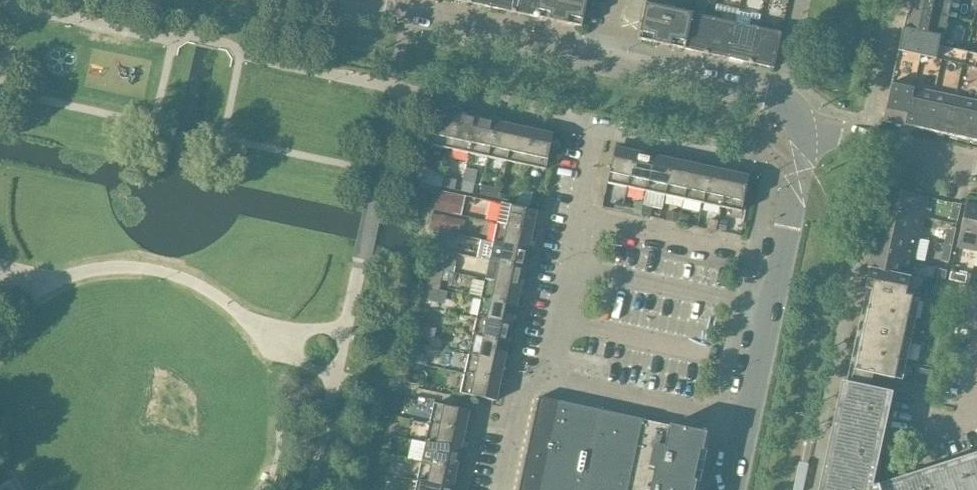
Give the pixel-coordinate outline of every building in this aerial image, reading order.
[(468,4),(490,8),(492,0),(469,0),(468,4)] [(516,0),(492,0),(490,8),(513,13),(516,0)] [(539,0),(516,0),(513,13),(535,18),(539,0)] [(535,18),(581,28),(587,0),(539,0),(535,18)] [(908,2),(911,3),(910,10),(948,17),(951,0),(908,0),(908,2)] [(691,14),(645,5),(637,40),(683,50),(691,14)] [(704,17),(691,14),(683,50),(705,55),(714,12),(706,10),(704,17)] [(948,17),(910,10),(909,16),(905,16),(902,30),(933,37),(933,38),(939,39),(943,40),(948,17)] [(723,14),(714,12),(705,55),(728,59),(735,24),(721,21),(723,14)] [(966,12),(964,21),(972,22),(974,14),(966,12)] [(749,27),(735,24),(728,59),(750,64),(759,22),(750,20),(749,27)] [(767,24),(759,22),(750,64),(773,69),(781,34),(766,31),(767,24)] [(933,37),(902,30),(900,40),(931,46),(933,38),(933,37)] [(938,47),(939,39),(933,38),(931,46),(900,40),(887,101),(896,103),(897,96),(910,99),(923,102),(922,109),(930,111),(938,113),(940,105),(953,108),(965,111),(964,118),(972,120),(976,121),(976,55),(938,47)] [(897,96),(896,103),(887,101),(882,122),(904,127),(910,99),(897,96)] [(923,102),(910,99),(904,127),(925,132),(930,111),(922,109),(923,102)] [(938,113),(930,111),(925,132),(947,136),(953,108),(940,105),(938,113)] [(448,108),(447,113),(438,111),(430,146),(450,150),(459,110),(448,108)] [(965,111),(953,108),(947,136),(968,141),(972,120),(964,118),(965,111)] [(469,112),(459,110),(450,150),(469,154),(476,119),(468,117),(469,112)] [(485,116),(484,121),(476,119),(469,154),(487,158),(496,118),(485,116)] [(507,120),(496,118),(487,158),(506,162),(514,127),(505,126),(507,120)] [(972,120),(968,141),(976,143),(976,121),(972,120)] [(523,124),(522,129),(514,127),(506,162),(525,166),(534,126),(523,124)] [(544,128),(534,126),(525,166),(545,170),(552,136),(543,134),(544,128)] [(624,151),(614,149),(607,184),(627,188),(635,148),(625,145),(624,151)] [(646,192),(653,157),(645,155),(646,150),(635,148),(627,188),(646,192)] [(664,196),(673,156),(662,154),(661,159),(653,157),(646,192),(654,194),(664,196)] [(684,158),(673,156),(664,196),(683,200),(691,165),(682,163),(684,158)] [(700,162),(699,167),(691,165),(683,200),(702,204),(710,164),(700,162)] [(721,166),(710,164),(702,204),(721,208),(728,173),(720,171),(721,166)] [(418,183),(442,188),(444,178),(445,171),(422,166),(418,183)] [(477,170),(466,168),(461,192),(472,195),(477,170)] [(749,172),(737,170),(736,175),(728,173),(721,208),(740,212),(749,172)] [(458,180),(444,178),(442,188),(455,191),(458,180)] [(495,192),(481,189),(479,196),(494,199),(495,192)] [(889,190),(886,189),(881,209),(921,218),(926,198),(889,190)] [(461,216),(465,197),(438,191),(434,210),(461,216)] [(622,212),(641,216),(642,207),(643,203),(634,201),(633,207),(623,204),(622,212)] [(960,205),(953,204),(949,219),(957,221),(960,205)] [(536,212),(501,205),(497,224),(537,233),(539,223),(534,222),(536,212)] [(965,206),(956,246),(976,251),(976,245),(976,209),(965,206)] [(642,207),(641,216),(649,218),(651,209),(642,207)] [(921,218),(881,209),(877,230),(917,239),(921,218)] [(678,224),(680,215),(680,214),(669,211),(667,221),(678,224)] [(690,217),(680,215),(678,224),(688,226),(690,217)] [(718,221),(710,220),(708,220),(706,229),(716,231),(718,221)] [(537,233),(497,224),(493,243),(528,251),(529,243),(535,244),(537,233)] [(947,228),(944,245),(951,247),(955,229),(947,228)] [(917,239),(877,230),(872,252),(912,260),(917,239)] [(528,251),(493,243),(488,262),(529,271),(531,260),(526,259),(528,251)] [(951,247),(944,245),(940,262),(948,263),(951,247)] [(912,260),(872,252),(868,270),(908,279),(909,278),(912,260)] [(446,263),(444,262),(432,260),(430,269),(444,272),(446,263)] [(529,271),(488,262),(484,281),(520,288),(521,280),(527,281),(529,271)] [(440,291),(444,272),(430,269),(426,288),(433,289),(440,291)] [(908,279),(868,270),(864,290),(871,292),(854,372),(851,385),(869,389),(872,376),(894,381),(911,300),(916,301),(921,280),(909,278),(908,279)] [(938,270),(935,283),(943,285),(946,272),(938,270)] [(966,276),(950,273),(949,281),(964,284),(966,276)] [(520,288),(484,281),(480,300),(521,308),(523,298),(518,297),(520,288)] [(943,285),(935,283),(933,296),(947,299),(949,288),(942,287),(943,285)] [(443,292),(440,291),(433,289),(430,302),(440,304),(443,292)] [(521,308),(480,300),(476,318),(511,326),(513,318),(519,319),(521,308)] [(422,326),(424,327),(435,329),(437,320),(425,317),(422,326)] [(511,326),(476,318),(472,337),(513,346),(515,335),(510,334),(511,326)] [(436,340),(438,330),(435,329),(424,327),(422,337),(436,340)] [(932,328),(928,345),(937,347),(940,329),(932,328)] [(513,346),(472,337),(468,356),(503,363),(505,355),(511,356),(513,346)] [(937,347),(928,345),(925,362),(933,364),(937,347)] [(442,350),(428,347),(425,357),(440,360),(442,350)] [(503,363),(468,356),(464,374),(505,383),(507,373),(502,372),(503,363)] [(916,369),(913,385),(928,388),(931,372),(916,369)] [(505,383),(464,374),(460,394),(495,402),(497,393),(502,394),(505,383)] [(886,393),(869,389),(851,385),(844,384),(821,489),(865,489),(886,393)] [(557,402),(538,398),(518,489),(538,489),(557,402)] [(706,435),(645,422),(645,421),(557,402),(538,489),(694,489),(706,435)] [(468,413),(433,405),(429,425),(469,434),(472,423),(466,422),(468,413)] [(469,434),(429,425),(425,444),(460,451),(462,443),(467,444),(469,434)] [(402,449),(405,439),(394,437),(391,447),(402,449)] [(460,451),(425,444),(421,462),(461,471),(463,461),(458,459),(460,451)] [(884,489),(976,489),(976,460),(884,489)] [(461,471),(421,462),(417,481),(452,489),(454,481),(459,482),(461,471)] [(392,476),(398,477),(400,478),(402,471),(394,469),(392,476)] [(397,485),(398,477),(392,476),(390,475),(388,484),(397,485)] [(417,481),(415,489),(452,489),(417,481)]
